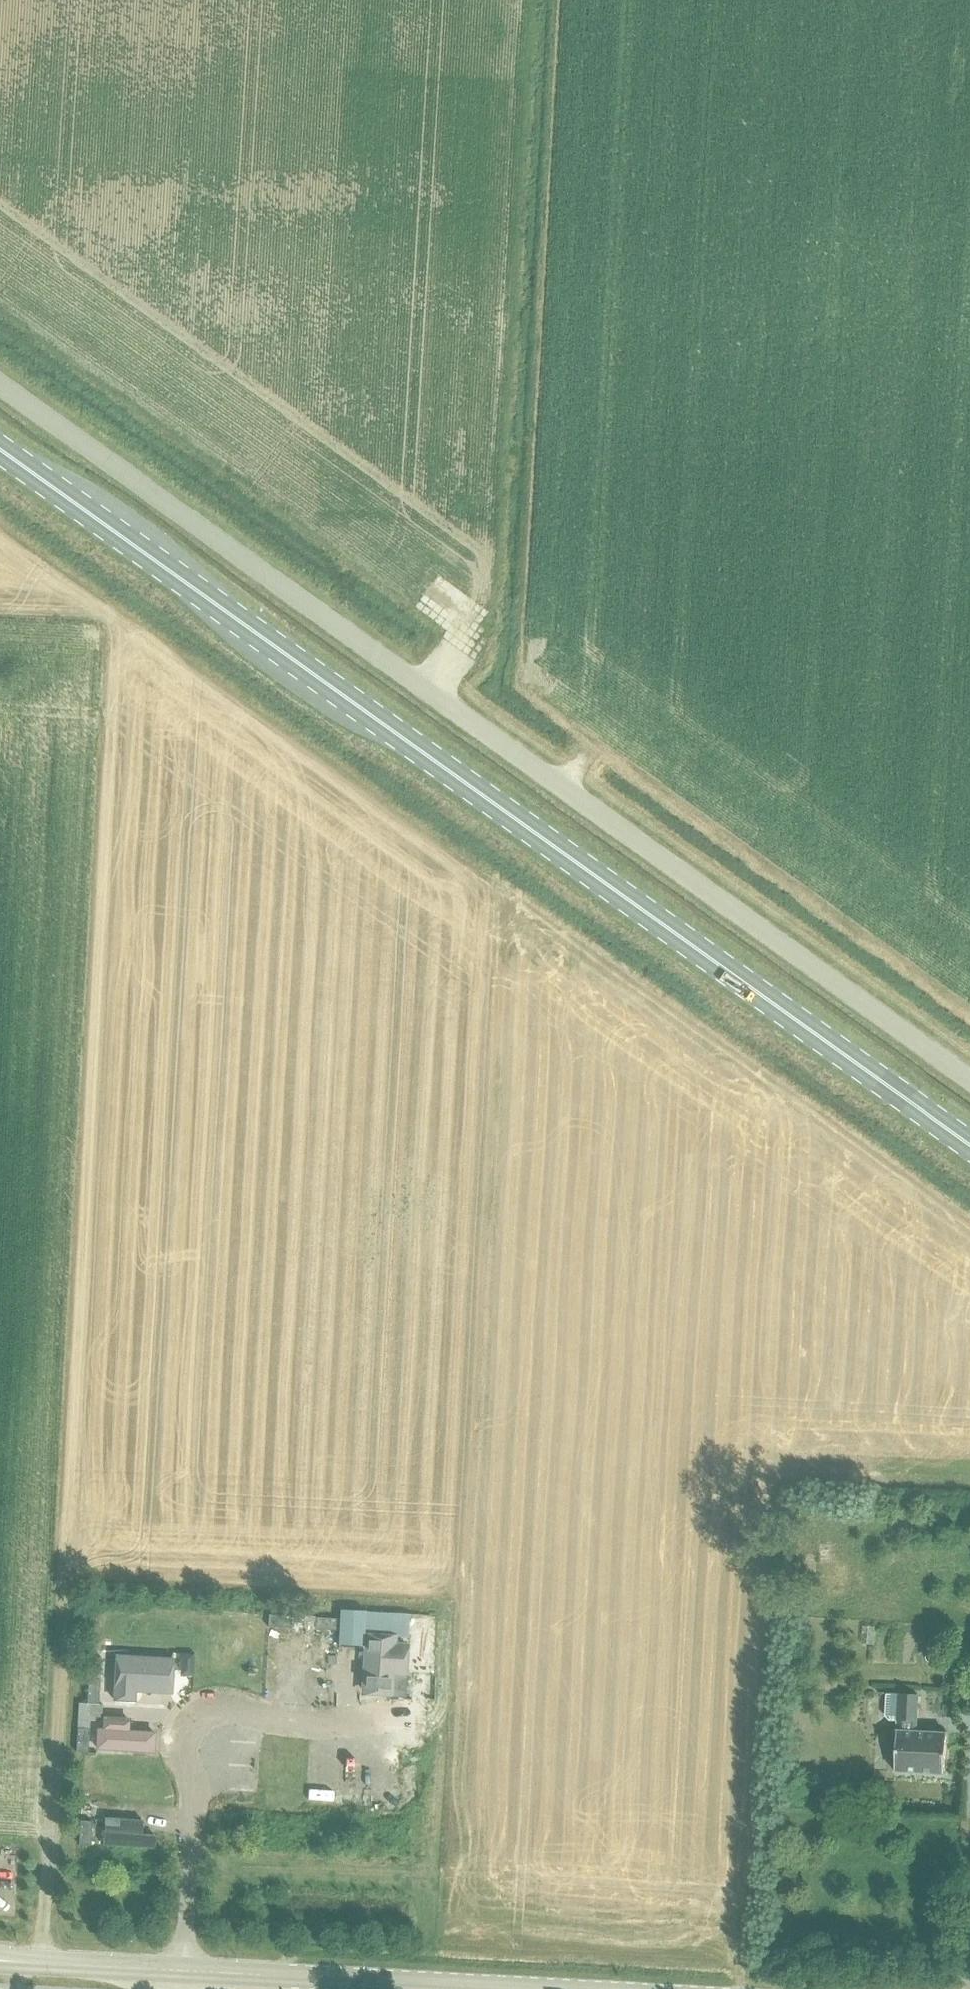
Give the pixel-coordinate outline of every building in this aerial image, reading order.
[(389,1625),(389,1624),(413,1626),(413,1613),(389,1612),(389,1613),(365,1612),(365,1624),(389,1625)] [(269,1627),(340,1630),(341,1618),(269,1614),(269,1627)] [(393,1644),(394,1635),(364,1634),(362,1693),(392,1694),(393,1671),(403,1672),(404,1645),(393,1644)] [(339,1636),(321,1636),(320,1656),(338,1657),(339,1636)] [(195,1653),(182,1652),(180,1676),(193,1677),(195,1653)] [(166,1691),(168,1658),(116,1655),(113,1698),(133,1699),(134,1689),(166,1691)] [(90,1657),(89,1680),(87,1704),(99,1704),(101,1680),(110,1681),(111,1658),(90,1657)] [(898,1720),(895,1771),(945,1774),(947,1733),(917,1731),(919,1694),(879,1692),(879,1694),(887,1694),(886,1716),(890,1720),(898,1720)] [(99,1704),(87,1704),(79,1703),(78,1728),(77,1752),(89,1753),(91,1717),(102,1717),(103,1704),(99,1704)] [(97,1729),(96,1750),(152,1752),(153,1732),(97,1729)] [(117,1827),(107,1826),(106,1846),(161,1849),(162,1829),(142,1828),(143,1809),(118,1807),(117,1827)] [(81,1821),(79,1845),(88,1845),(91,1845),(93,1821),(81,1821)]
